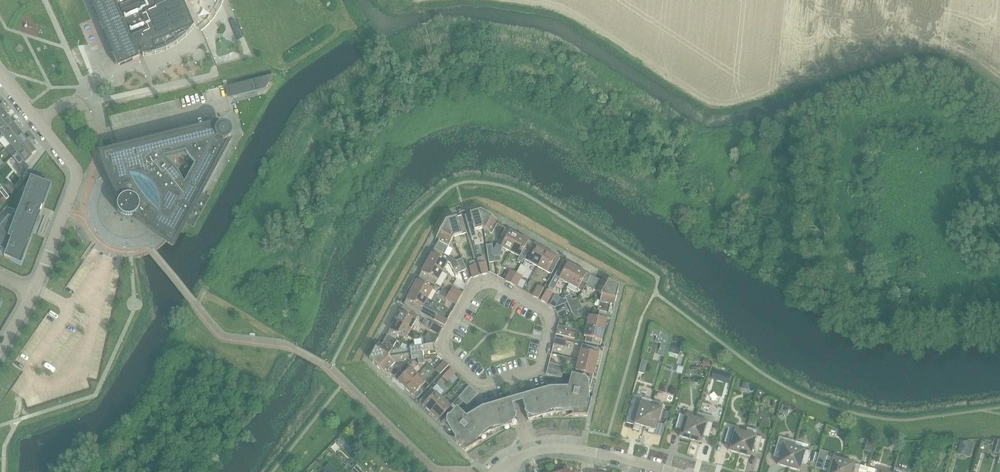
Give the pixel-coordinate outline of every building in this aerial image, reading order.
[(118,68),(140,59),(137,54),(137,53),(142,52),(143,55),(143,56),(155,54),(167,50),(177,44),(187,36),(195,26),(194,25),(194,26),(185,5),(184,2),(188,0),(188,1),(191,0),(89,0),(118,68)] [(273,75),(253,80),(225,87),(228,98),(266,88),(273,75)] [(6,107),(0,112),(0,125),(9,118),(5,114),(9,111),(6,107)] [(9,118),(0,125),(0,139),(3,137),(19,124),(16,120),(12,123),(9,118)] [(23,128),(19,124),(3,137),(10,145),(22,135),(19,131),(23,128)] [(223,143),(223,139),(224,139),(225,138),(226,138),(227,137),(228,136),(228,135),(229,134),(229,133),(228,132),(228,131),(227,130),(226,129),(225,129),(224,128),(223,128),(222,128),(222,129),(221,129),(220,129),(219,130),(219,131),(218,132),(214,131),(216,127),(103,155),(103,156),(107,168),(109,175),(112,180),(118,192),(118,193),(121,192),(123,194),(124,197),(123,197),(121,198),(120,200),(119,201),(118,203),(117,205),(117,207),(117,209),(118,211),(119,213),(120,214),(121,216),(123,217),(125,218),(127,218),(128,218),(130,218),(132,218),(134,217),(136,216),(136,215),(138,214),(142,218),(139,220),(141,221),(152,231),(164,240),(166,241),(172,245),(228,142),(223,143)] [(12,157),(33,140),(30,136),(26,139),(22,135),(10,145),(17,153),(12,157)] [(36,144),(33,140),(12,157),(19,166),(24,162),(25,164),(33,158),(31,156),(36,152),(32,147),(36,144)] [(14,221),(9,217),(0,228),(0,255),(4,257),(22,266),(41,213),(39,213),(41,207),(43,208),(52,185),(31,177),(14,221)] [(13,186),(8,190),(12,195),(17,191),(13,186)] [(482,229),(484,230),(481,211),(464,215),(465,217),(471,238),(476,237),(474,231),(482,229)] [(481,211),(484,230),(492,234),(497,225),(498,226),(498,225),(495,223),(497,219),(481,211)] [(461,216),(445,221),(453,238),(454,237),(466,233),(461,216)] [(448,247),(453,238),(445,221),(436,237),(440,239),(438,243),(439,241),(448,247)] [(505,228),(500,237),(505,239),(501,247),(510,252),(519,236),(505,228)] [(519,236),(510,252),(519,257),(524,250),(528,252),(532,244),(519,236)] [(486,245),(487,249),(489,263),(495,262),(494,256),(492,244),(486,245)] [(528,262),(537,267),(546,251),(532,244),(528,252),(532,254),(528,262)] [(443,253),(436,250),(434,249),(427,263),(442,271),(448,262),(450,263),(455,275),(461,272),(456,261),(443,253)] [(551,275),(554,269),(560,259),(556,256),(546,251),(537,267),(551,275)] [(456,261),(461,272),(467,270),(462,259),(456,261)] [(477,260),(479,264),(482,275),(488,274),(485,262),(483,262),(482,260),(480,259),(477,260)] [(563,260),(557,271),(554,276),(548,287),(553,291),(559,279),(568,284),(577,268),(567,263),(563,260)] [(469,262),(470,266),(469,266),(473,278),(479,276),(476,265),(474,261),(469,262)] [(427,263),(421,272),(419,276),(427,281),(435,285),(442,271),(427,263)] [(577,268),(568,284),(578,289),(582,282),(586,284),(591,276),(577,268)] [(510,284),(516,273),(510,270),(505,281),(510,284)] [(516,273),(510,284),(516,287),(521,276),(516,273)] [(412,290),(427,299),(433,289),(425,285),(427,281),(419,276),(412,290)] [(597,280),(597,279),(591,276),(586,284),(582,282),(578,289),(582,292),(585,286),(593,290),(598,281),(597,280)] [(601,294),(617,288),(619,287),(603,278),(601,281),(597,279),(597,280),(598,281),(593,290),(601,294)] [(538,286),(532,296),(538,299),(544,289),(538,286)] [(449,293),(459,299),(462,293),(452,287),(449,293)] [(601,294),(601,295),(597,310),(608,313),(611,303),(614,304),(618,291),(617,288),(601,294)] [(427,299),(412,290),(404,304),(444,326),(447,321),(437,315),(423,307),(427,299)] [(541,301),(546,304),(552,293),(547,290),(541,301)] [(459,299),(449,293),(446,298),(456,304),(459,299)] [(567,303),(572,300),(570,295),(564,297),(566,300),(567,303)] [(569,308),(580,303),(578,298),(572,300),(567,303),(569,308)] [(556,304),(554,307),(555,308),(567,303),(566,300),(556,304)] [(580,303),(569,308),(572,314),(578,312),(583,309),(580,303)] [(395,321),(410,330),(416,320),(408,316),(411,312),(402,307),(395,321)] [(608,315),(606,314),(598,313),(597,318),(589,316),(586,326),(604,330),(608,315)] [(387,335),(395,340),(398,335),(405,339),(410,330),(395,321),(387,335)] [(439,335),(443,329),(432,323),(429,329),(439,335)] [(558,326),(555,335),(575,339),(577,330),(558,326)] [(592,339),(591,344),(600,346),(601,341),(604,330),(586,326),(584,336),(592,339)] [(652,328),(650,335),(656,337),(654,342),(657,343),(660,332),(652,328)] [(426,344),(436,342),(438,338),(427,332),(425,338),(426,344)] [(378,343),(369,359),(372,359),(388,356),(397,340),(395,340),(387,335),(381,345),(378,343)] [(555,338),(553,344),(565,347),(566,341),(555,338)] [(671,342),(668,351),(669,352),(677,354),(680,345),(671,342)] [(410,353),(422,351),(421,345),(415,346),(409,346),(410,353)] [(578,360),(596,364),(598,354),(599,349),(582,345),(578,360)] [(422,351),(410,353),(411,359),(417,358),(423,357),(422,351)] [(388,356),(372,359),(369,359),(382,372),(385,369),(388,372),(389,371),(388,370),(395,363),(388,356)] [(402,370),(411,360),(407,357),(398,366),(402,370)] [(592,379),(593,375),(596,364),(578,360),(575,371),(584,373),(583,377),(590,379),(592,379)] [(440,374),(448,366),(444,361),(436,370),(440,374)] [(547,369),(563,373),(564,366),(549,363),(547,369)] [(405,388),(418,375),(410,367),(404,374),(400,370),(394,377),(397,380),(405,388)] [(447,381),(455,373),(451,368),(443,377),(447,381)] [(563,373),(547,369),(546,374),(561,378),(563,373)] [(714,369),(711,379),(728,384),(731,375),(714,369)] [(542,416),(572,416),(587,416),(591,400),(587,399),(587,393),(588,394),(592,379),(590,379),(583,377),(571,374),(567,389),(567,391),(550,392),(521,400),(522,400),(528,420),(542,416)] [(418,375),(405,388),(413,395),(414,394),(418,398),(429,386),(418,375)] [(463,402),(474,390),(469,386),(458,397),(463,402)] [(419,401),(423,405),(430,412),(443,399),(431,388),(427,393),(419,401)] [(474,390),(463,402),(467,405),(478,394),(474,390)] [(634,395),(626,423),(634,425),(632,429),(639,431),(641,426),(644,427),(652,400),(634,395)] [(430,412),(442,423),(454,410),(443,399),(430,412)] [(652,400),(644,427),(648,428),(647,433),(654,435),(654,434),(661,436),(664,426),(657,424),(658,422),(661,409),(663,403),(652,400)] [(456,407),(454,410),(442,423),(452,433),(453,432),(456,437),(453,440),(465,451),(504,427),(517,423),(511,403),(512,403),(483,411),(468,420),(467,418),(456,407)] [(700,443),(702,438),(702,436),(709,438),(711,428),(713,423),(714,418),(698,413),(696,419),(690,440),(700,443)] [(681,430),(680,432),(679,437),(690,440),(696,419),(685,416),(679,414),(678,418),(675,428),(681,430)] [(750,457),(751,452),(752,450),(758,452),(762,437),(756,436),(757,430),(746,427),(745,433),(739,454),(750,457)] [(739,454),(745,433),(734,430),(728,428),(724,442),(730,444),(728,451),(739,454)] [(350,443),(344,437),(340,442),(346,447),(350,443)] [(779,458),(779,460),(777,465),(788,468),(794,447),(795,441),(779,437),(776,446),(773,456),(779,458)] [(999,454),(999,453),(999,441),(995,439),(991,452),(999,454)] [(962,440),(958,452),(970,455),(973,443),(962,440)] [(794,447),(788,468),(799,471),(800,466),(801,464),(807,466),(809,456),(811,451),(805,450),(794,447)] [(828,471),(840,471),(843,460),(832,457),(826,456),(825,460),(822,470),(828,471)] [(392,469),(398,463),(393,457),(386,464),(392,469)] [(840,471),(858,471),(859,470),(860,465),(854,464),(843,460),(840,471)]
